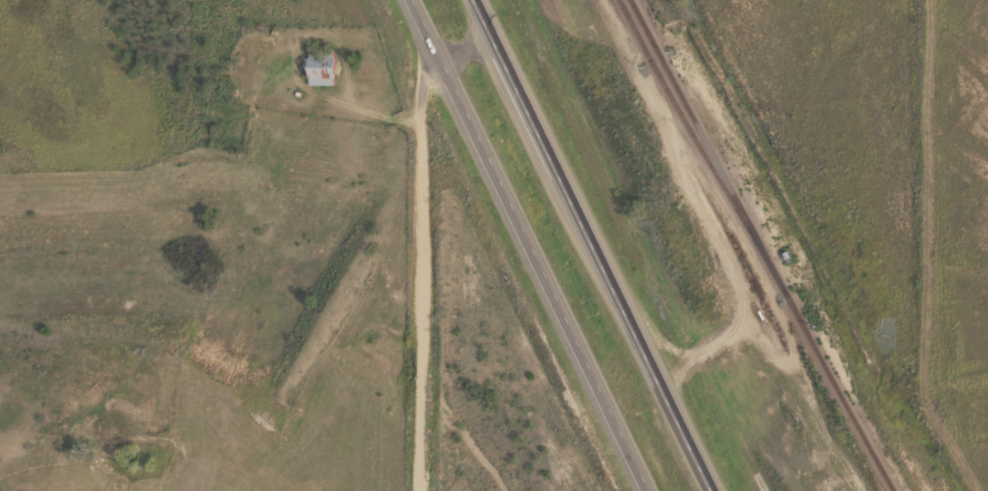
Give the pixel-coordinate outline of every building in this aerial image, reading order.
[(335,83),(335,51),(308,51),(308,83),(335,83)]
